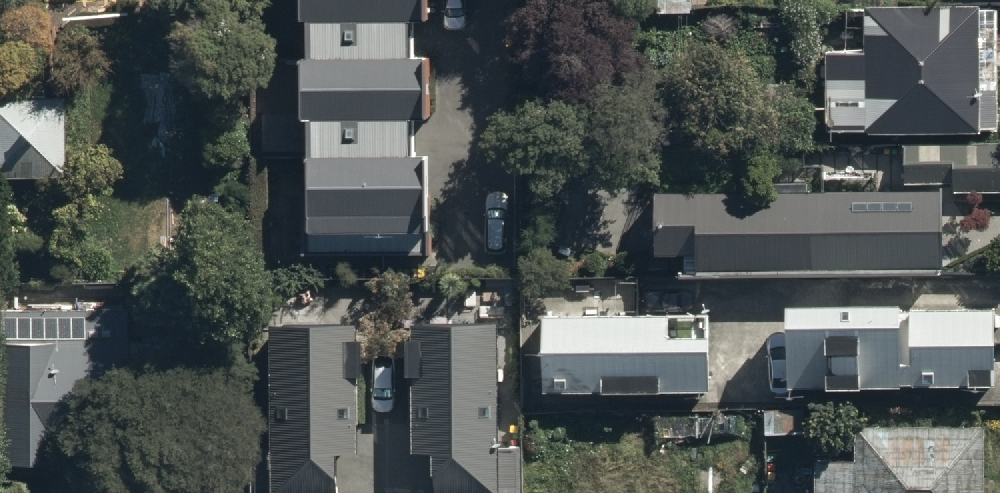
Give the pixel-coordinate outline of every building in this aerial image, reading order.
[(299,241),(427,240),(424,0),(297,0),(299,241)] [(871,45),(821,46),(823,131),(999,127),(996,1),(870,4),(871,45)] [(62,172),(63,98),(0,97),(0,172),(62,172)] [(904,143),(904,179),(957,178),(957,189),(999,188),(999,141),(904,143)] [(945,186),(659,189),(659,249),(680,248),(680,274),(946,271),(945,186)] [(794,311),(795,386),(987,385),(986,309),(794,311)] [(189,460),(188,310),(0,312),(0,443),(0,462),(189,460)] [(544,313),(545,396),(707,395),(706,311),(544,313)] [(268,317),(267,492),(339,492),(339,449),(361,449),(361,318),(268,317)] [(415,321),(414,449),(431,449),(431,492),(513,492),(520,492),(521,450),(497,450),(498,321),(415,321)] [(817,492),(977,492),(976,426),(853,427),(854,459),(817,459),(817,492)]
